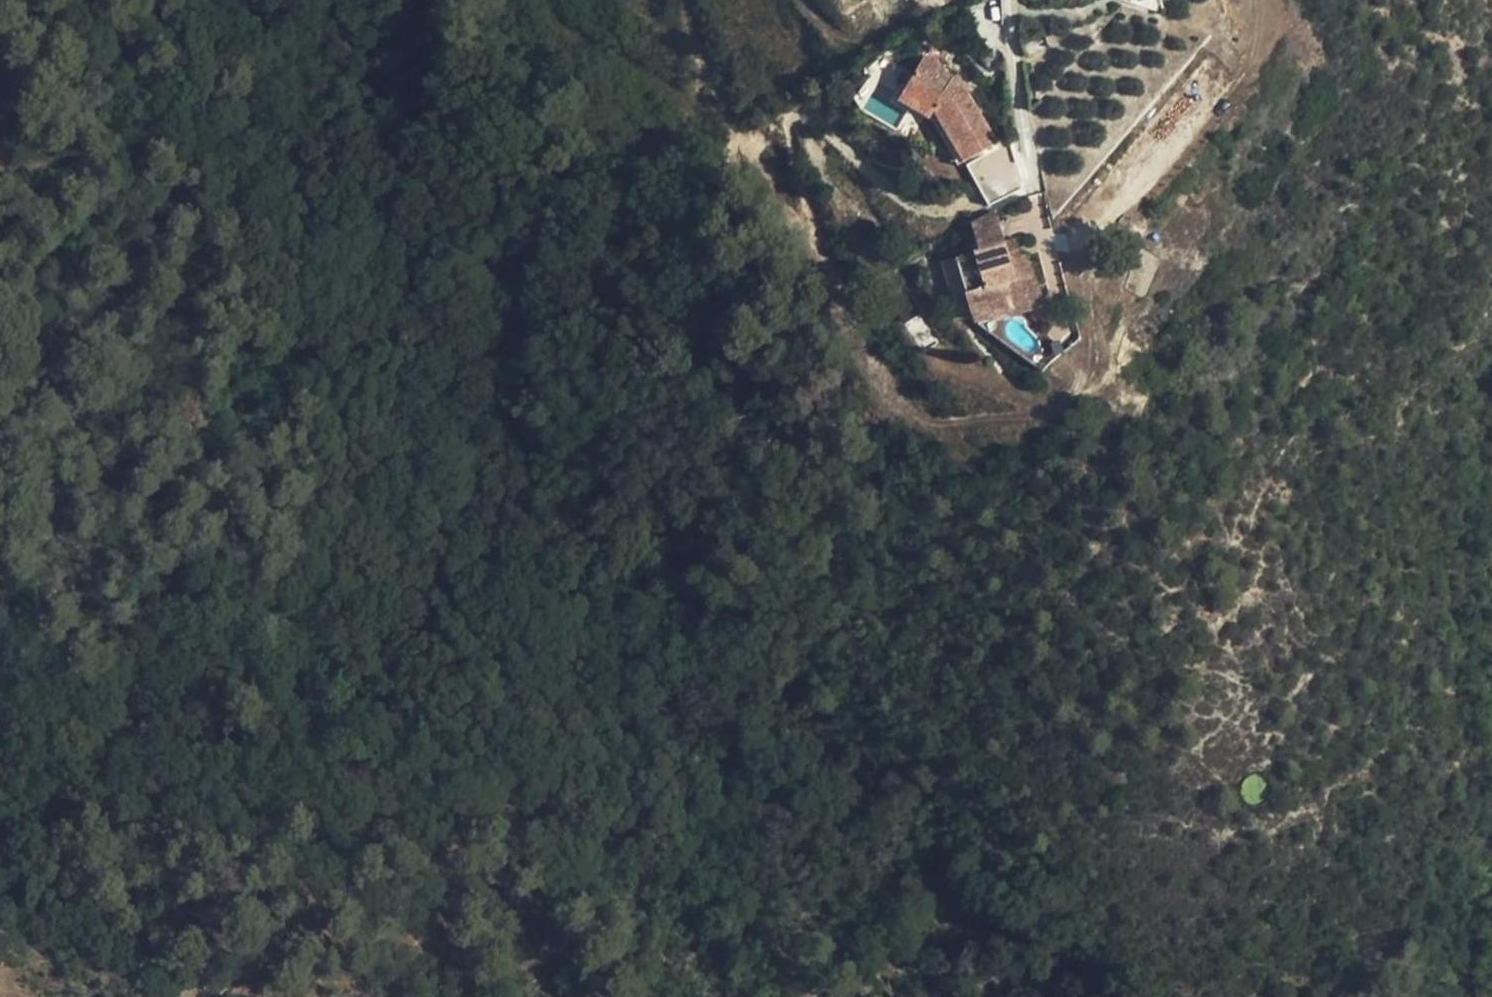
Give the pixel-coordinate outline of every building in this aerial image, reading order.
[(963,161),(996,143),(964,89),(960,92),(950,79),(952,76),(941,70),(937,62),(934,59),(924,57),(903,92),(933,109),(963,161)] [(964,89),(955,74),(952,76),(950,79),(960,92),(964,89)] [(898,100),(929,118),(933,109),(903,92),(898,100)] [(963,161),(933,109),(929,118),(956,165),(963,161)] [(986,204),(1022,186),(1005,149),(969,166),(986,204)] [(1036,286),(1023,256),(1008,260),(1003,243),(994,212),(970,224),(978,250),(954,257),(977,328),(996,320),(992,309),(1019,298),(1017,294),(1036,286)] [(1016,240),(1003,243),(1008,260),(1023,256),(1016,240)]
